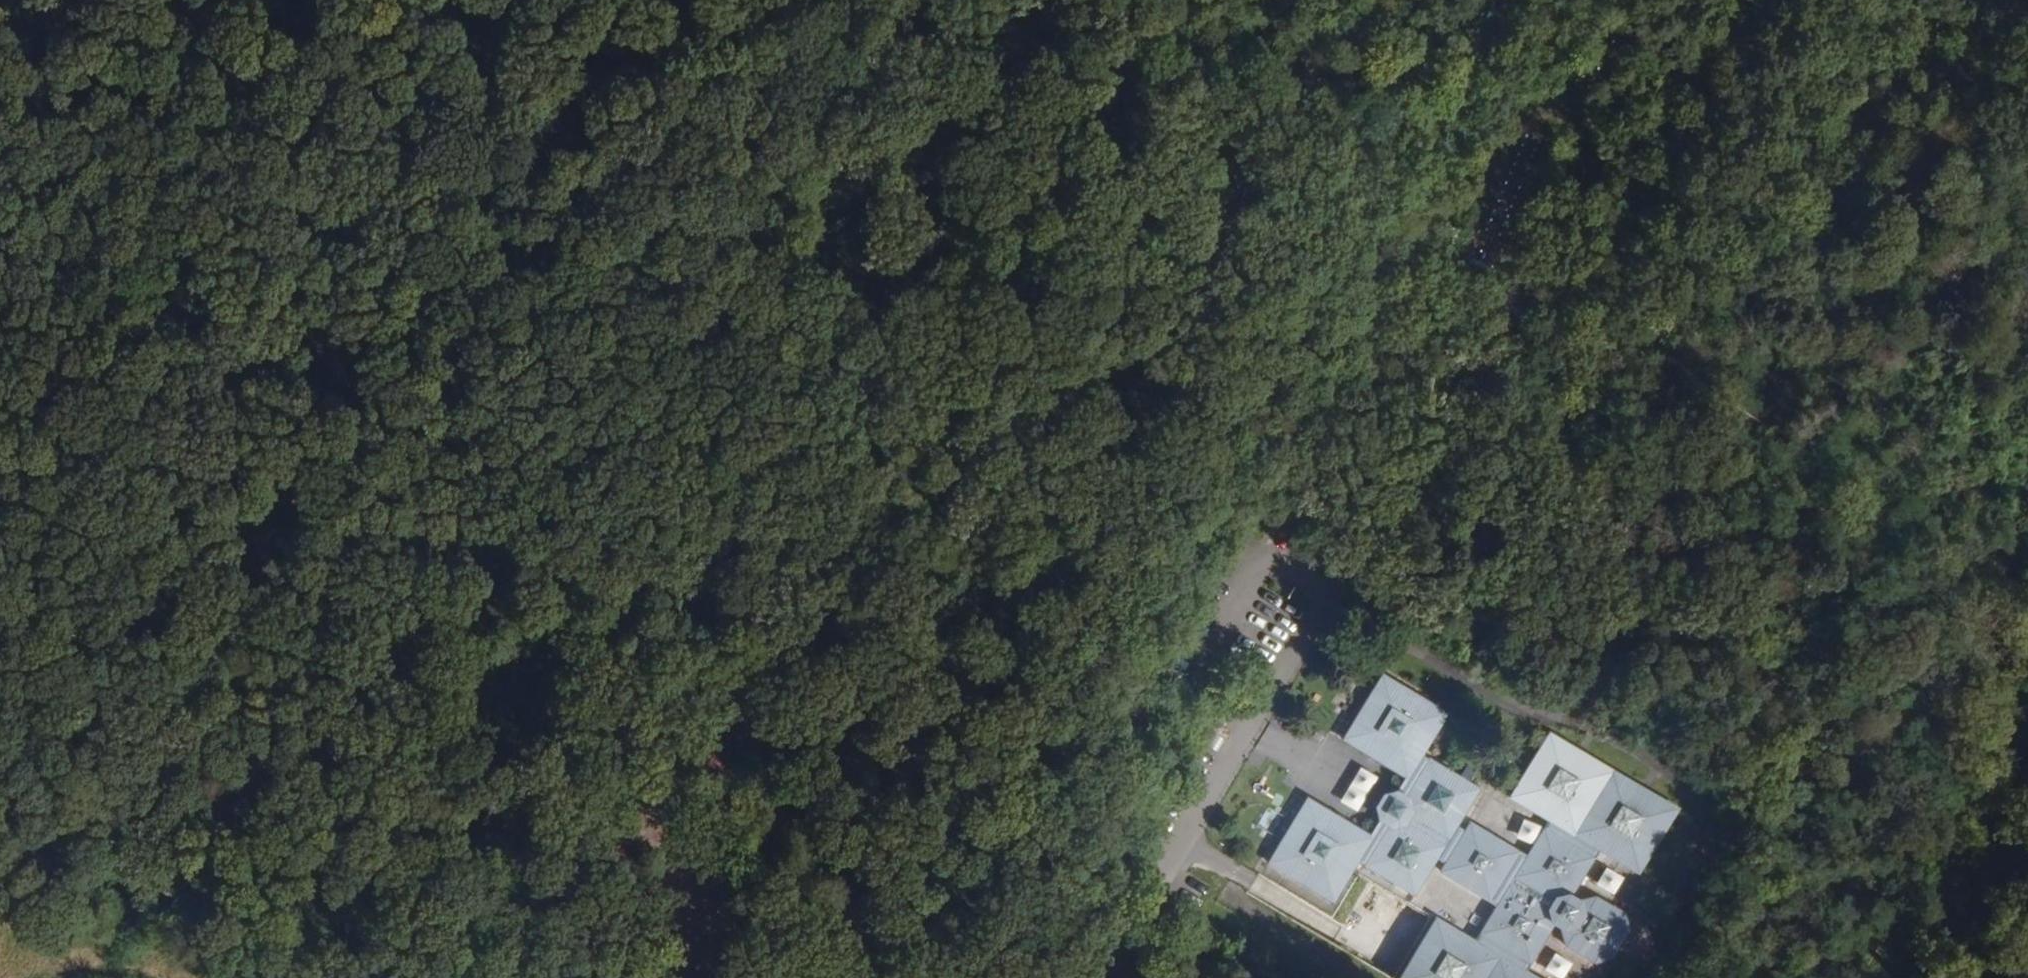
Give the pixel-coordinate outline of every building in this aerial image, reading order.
[(1378,821),(1368,837),(1307,800),(1269,864),(1333,902),(1352,870),(1436,921),(1401,977),(1530,977),(1522,973),(1550,925),(1561,932),(1565,947),(1592,964),(1608,960),(1625,933),(1621,917),(1593,901),(1578,905),(1568,899),(1596,851),(1635,874),(1672,811),(1548,736),(1510,798),(1549,821),(1526,860),(1516,854),(1517,853),(1469,825),(1465,833),(1455,827),(1478,788),(1430,759),(1423,770),(1415,765),(1421,754),(1445,715),(1381,677),(1343,740),(1405,778),(1395,794),(1383,797),(1376,809),(1378,821)] [(1423,770),(1430,759),(1421,754),(1415,765),(1423,770)]
